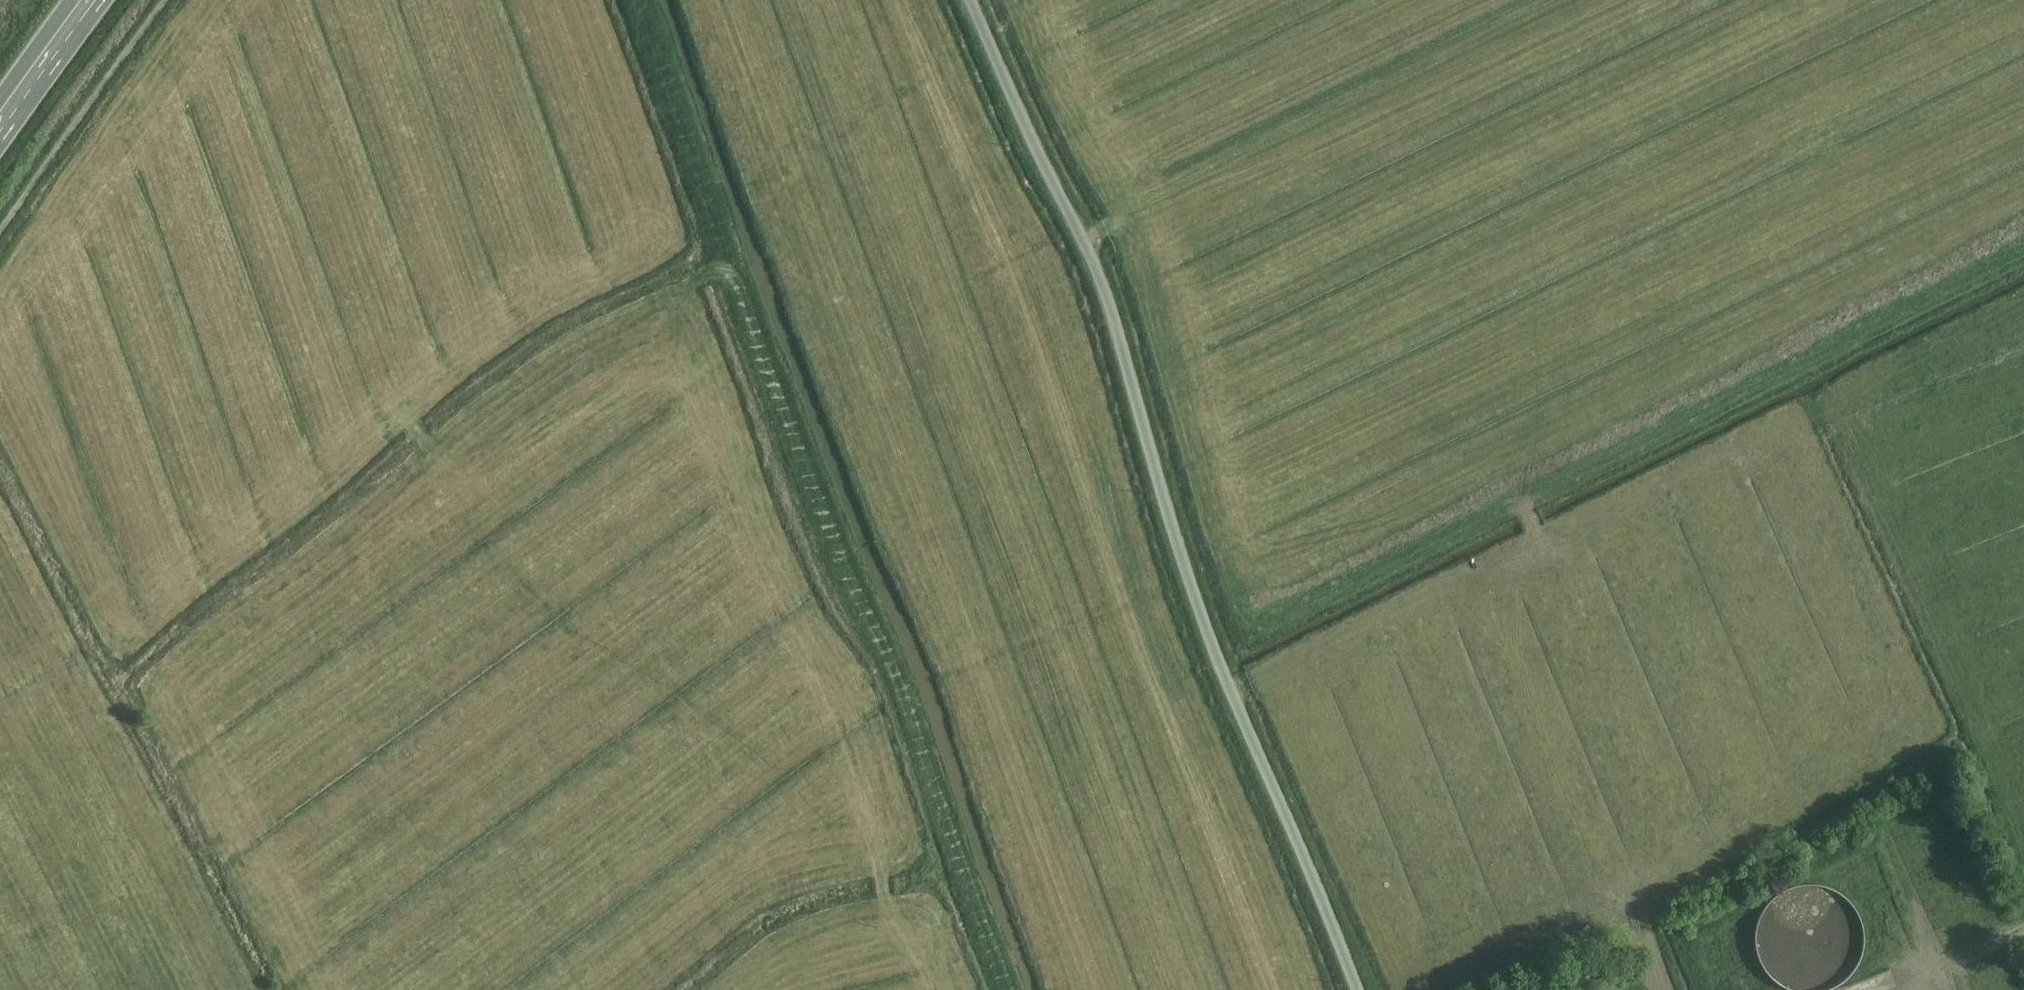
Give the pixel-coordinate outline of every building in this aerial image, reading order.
[(1757,941),(1761,955),(1768,969),(1779,979),(1793,987),(1807,989),(1823,989),(1837,983),(1849,974),(1858,962),(1864,947),(1865,932),(1861,917),(1854,904),(1843,893),(1829,886),(1814,883),(1799,884),(1785,889),(1773,899),(1764,911),(1758,925),(1757,941)]
